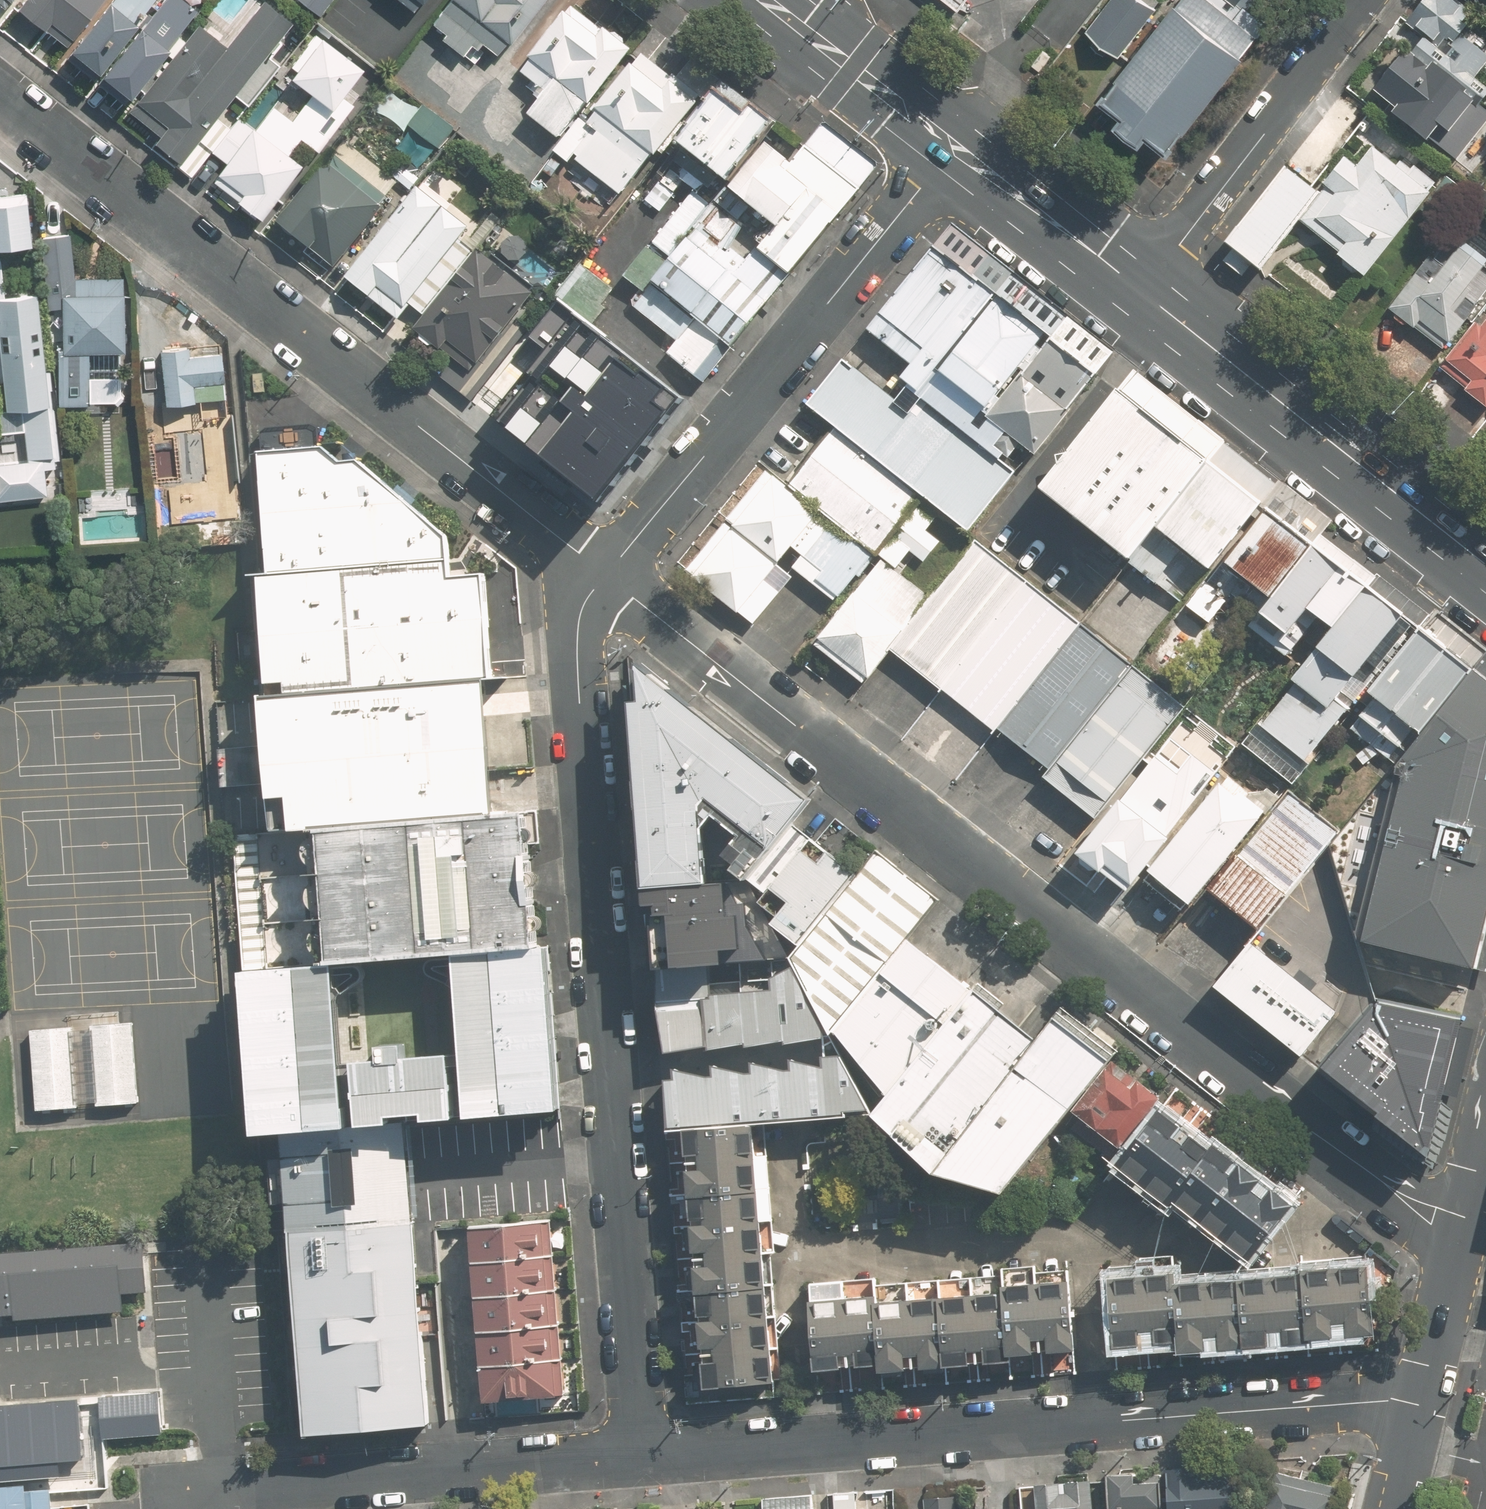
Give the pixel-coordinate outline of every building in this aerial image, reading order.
[(17,4),(63,42),(98,0),(21,0),(17,4)] [(113,0),(112,0),(108,0),(72,45),(98,66),(150,0),(113,0)] [(195,7),(185,0),(163,0),(145,24),(142,21),(103,69),(131,92),(170,44),(168,42),(195,7)] [(291,20),(267,0),(263,0),(227,44),(198,21),(129,108),(160,133),(156,138),(180,158),(234,92),(247,102),(278,63),(265,52),(291,20)] [(435,19),(448,29),(443,35),(476,61),(489,45),(497,51),(508,37),(512,40),(543,0),(450,0),(435,19)] [(1089,28),(1121,53),(1159,4),(1154,0),(1111,0),(1089,28)] [(1183,1),(1181,0),(1180,0),(1121,73),(1124,75),(1110,92),(1132,110),(1125,119),(1145,135),(1152,126),(1173,143),(1187,125),(1188,127),(1247,53),(1245,51),(1261,32),(1221,0),(1183,0),(1183,1)] [(1375,90),(1398,107),(1393,113),(1445,153),(1485,101),(1484,100),(1485,97),(1485,86),(1474,77),(1485,63),(1485,55),(1460,34),(1474,16),(1453,0),(1425,0),(1406,24),(1423,38),(1413,53),(1408,48),(1375,90)] [(560,138),(632,47),(597,19),(593,23),(573,6),(568,13),(566,11),(531,55),(533,57),(522,72),(541,87),(535,94),(539,98),(528,113),(560,138)] [(581,114),(556,146),(569,156),(574,151),(620,187),(653,146),(655,148),(714,75),(690,56),(677,73),(673,69),(671,71),(642,48),(634,58),(632,56),(583,117),(581,114)] [(357,62),(335,89),(354,104),(375,77),(357,62)] [(748,111),(718,87),(679,138),(693,149),(676,171),(670,166),(661,177),(675,186),(685,174),(698,184),(713,165),(732,180),(732,179),(763,141),(776,124),(753,105),(748,111)] [(322,129),(278,96),(254,126),(253,125),(217,171),(220,173),(214,180),(261,216),(266,209),(301,162),(299,160),(322,129)] [(453,129),(422,105),(407,124),(438,148),(453,129)] [(397,181),(345,139),(334,153),(332,152),(277,221),(335,267),(383,206),(381,204),(387,197),(385,195),(397,181)] [(649,283),(727,344),(854,185),(805,147),(791,163),(763,141),(732,179),(732,180),(728,184),(778,224),(748,261),(727,244),(741,226),(713,203),(711,205),(649,283)] [(1403,167),(1376,146),(1360,166),(1350,158),(1322,194),(1287,167),(1229,245),(1261,270),(1301,220),(1343,253),(1341,254),(1368,275),(1421,207),(1445,227),(1472,193),(1448,173),(1440,183),(1409,158),(1403,167)] [(669,191),(658,183),(647,198),(657,206),(669,191)] [(468,245),(458,237),(467,226),(418,187),(347,274),(371,294),(400,318),(411,304),(424,314),(500,219),(493,213),(468,245)] [(701,378),(727,344),(649,284),(649,283),(711,205),(693,190),(625,276),(641,289),(632,300),(633,306),(663,329),(666,351),(701,378)] [(2,261),(1,245),(32,242),(27,192),(0,194),(0,261),(2,261)] [(75,271),(69,229),(41,232),(47,302),(62,302),(63,342),(58,343),(59,399),(90,398),(89,346),(124,345),(123,270),(75,271)] [(1389,310),(1440,350),(1446,343),(1447,344),(1474,310),(1472,308),(1485,290),(1485,271),(1448,242),(1432,262),(1429,260),(1389,310)] [(1017,472),(1023,477),(1102,377),(934,245),(868,330),(912,364),(903,376),(911,382),(897,398),(845,357),(808,405),(835,425),(924,496),(970,531),(1017,472)] [(463,393),(506,339),(502,335),(535,293),(479,250),(418,329),(456,358),(442,377),(463,393)] [(612,286),(583,262),(558,293),(592,320),(605,305),(600,300),(612,286)] [(36,293),(3,296),(0,265),(0,352),(1,352),(7,408),(22,406),(28,457),(52,454),(47,404),(48,403),(36,293)] [(1481,328),(1477,325),(1441,371),(1466,390),(1463,395),(1485,412),(1485,411),(1485,321),(1481,328)] [(526,437),(601,497),(678,401),(603,342),(526,437)] [(190,343),(163,345),(168,400),(161,401),(164,436),(197,433),(200,468),(168,471),(172,527),(240,522),(225,349),(191,352),(190,343)] [(1040,487),(1131,559),(1208,460),(1117,389),(1040,487)] [(835,425),(788,484),(876,555),(924,496),(835,425)] [(451,559),(448,535),(357,463),(340,464),(322,449),(259,455),(268,573),(451,559)] [(47,495),(43,458),(0,463),(0,500),(47,495)] [(1210,566),(1260,503),(1208,460),(1131,559),(1129,561),(1182,603),(1210,566)] [(876,555),(788,484),(769,469),(727,520),(793,573),(794,573),(838,604),(876,555)] [(1234,595),(1258,614),(1313,544),(1260,503),(1210,566),(1216,571),(1190,605),(1212,622),(1234,595)] [(754,624),(794,573),(793,573),(727,520),(687,571),(754,624)] [(942,689),(1030,581),(977,537),(889,648),(942,690),(942,689)] [(1335,625),(1365,587),(1366,586),(1313,544),(1258,614),(1229,651),(1260,675),(1286,643),(1294,650),(1322,615),(1332,623),(1335,625)] [(285,694),(463,680),(492,678),(490,654),(484,576),(452,579),(451,559),(268,573),(258,574),(267,688),(284,687),(285,694)] [(817,645),(862,681),(929,596),(927,594),(882,559),(820,637),(822,639),(817,645)] [(997,728),(1081,621),(1030,581),(942,689),(994,732),(997,728)] [(1369,689),(1419,628),(1366,586),(1365,587),(1335,625),(1293,676),(1300,682),(1266,725),(1259,719),(1237,746),(1290,787),(1369,689)] [(1081,621),(997,728),(1048,770),(1133,665),(1081,621)] [(1417,727),(1422,731),(1472,669),(1419,628),(1369,689),(1378,696),(1351,729),(1391,760),(1417,727)] [(792,823),(812,799),(752,751),(640,663),(643,702),(632,703),(643,843),(646,887),(708,882),(704,828),(713,816),(742,839),(728,856),(742,868),(736,875),(741,879),(747,879),(749,879),(750,877),(791,825),(792,823)] [(1144,757),(1161,737),(1185,706),(1133,665),(1048,770),(1044,775),(1096,818),(1144,757)] [(1363,940),(1474,968),(1485,917),(1485,680),(1472,669),(1422,731),(1411,744),(1363,940)] [(313,827),(493,813),(491,787),(486,714),(466,716),(463,680),(285,694),(264,696),(275,831),(313,827)] [(1205,724),(1185,708),(1166,732),(1174,738),(1176,735),(1189,745),(1205,724)] [(1161,737),(1144,757),(1158,769),(1175,748),(1161,737)] [(1187,792),(1150,763),(1137,779),(1132,774),(1071,850),(1115,885),(1122,877),(1126,881),(1164,835),(1157,829),(1174,808),(1187,792)] [(1249,787),(1232,773),(1222,785),(1217,781),(1148,867),(1188,899),(1256,816),(1259,818),(1260,819),(1277,797),(1264,787),(1249,787)] [(1209,884),(1261,927),(1328,846),(1342,829),(1290,787),(1209,884)] [(459,953),(541,946),(536,878),(530,810),(493,813),(313,827),(325,964),(339,962),(459,953)] [(825,913),(856,873),(804,833),(792,823),(791,825),(750,877),(771,893),(764,903),(781,916),(774,924),(800,945),(825,913)] [(909,937),(940,899),(876,849),(856,873),(825,913),(800,945),(791,957),(796,968),(827,1026),(831,1035),(833,1038),(837,1033),(888,1094),(972,989),(921,948),(909,937)] [(708,882),(646,887),(655,948),(657,968),(712,963),(758,959),(749,883),(708,882)] [(1254,944),(1218,989),(1303,1056),(1338,1012),(1254,944)] [(541,946),(459,953),(472,1114),(562,1107),(561,1093),(555,1026),(549,945),(541,946)] [(284,1129),(352,1124),(339,962),(325,964),(245,970),(258,1132),(284,1130),(284,1129)] [(714,994),(712,963),(657,968),(662,980),(660,1004),(667,1040),(668,1050),(668,1054),(712,1046),(712,1050),(750,1043),(750,1047),(788,1040),(789,1044),(827,1036),(827,1032),(827,1026),(796,968),(794,968),(775,978),(776,990),(714,994)] [(935,1161),(1035,1035),(1029,1031),(1003,1011),(1007,1006),(978,982),(972,989),(888,1094),(874,1112),(935,1161)] [(1430,1147),(1460,1011),(1381,997),(1322,1059),(1352,1084),(1430,1147)] [(1035,1035),(935,1161),(1007,1177),(1113,1052),(1056,1008),(1035,1035)] [(348,1065),(353,1122),(384,1120),(384,1115),(419,1112),(420,1117),(450,1115),(446,1056),(400,1060),(399,1046),(374,1048),(375,1062),(348,1065)] [(870,1110),(842,1057),(829,1057),(830,1069),(797,1062),(797,1072),(788,1073),(756,1065),(757,1075),(750,1076),(717,1068),(718,1078),(716,1078),(677,1069),(678,1081),(667,1082),(670,1127),(869,1112),(870,1112),(870,1110)] [(1122,1150),(1162,1101),(1117,1065),(1077,1114),(1082,1117),(1073,1128),(1110,1158),(1119,1147),(1122,1150)] [(1145,1183),(1186,1129),(1161,1109),(1119,1162),(1145,1183)] [(692,1163),(760,1157),(757,1122),(689,1127),(692,1163)] [(1186,1129),(1145,1183),(1169,1202),(1173,1196),(1211,1149),(1186,1129)] [(393,1130),(273,1141),(298,1414),(418,1404),(393,1130)] [(1196,1214),(1238,1160),(1216,1143),(1211,1149),(1173,1196),(1196,1214)] [(695,1194),(763,1189),(760,1157),(692,1163),(695,1194)] [(1238,1160),(1196,1214),(1225,1236),(1267,1183),(1238,1160)] [(1267,1183),(1225,1236),(1250,1256),(1293,1203),(1267,1183)] [(697,1226),(765,1221),(763,1189),(695,1194),(697,1226)] [(467,1227),(470,1261),(555,1253),(552,1219),(467,1227)] [(699,1258),(767,1253),(765,1221),(697,1226),(699,1258)] [(0,1255),(0,1302),(1,1316),(15,1315),(15,1320),(125,1309),(123,1293),(144,1291),(139,1241),(0,1255)] [(470,1261),(473,1295),(558,1288),(555,1253),(470,1261)] [(702,1293),(770,1288),(767,1253),(699,1258),(702,1293)] [(1302,1265),(1302,1268),(1308,1338),(1373,1333),(1367,1260),(1302,1265)] [(1171,1264),(1105,1269),(1111,1346),(1176,1341),(1172,1278),(1171,1264)] [(1003,1271),(1004,1275),(1010,1352),(1074,1347),(1068,1270),(1035,1273),(1034,1268),(1003,1271)] [(1302,1268),(1237,1273),(1242,1345),(1308,1340),(1302,1268)] [(1237,1273),(1172,1278),(1177,1350),(1242,1345),(1237,1273)] [(1004,1275),(939,1280),(945,1362),(1010,1357),(1010,1352),(1004,1275)] [(874,1280),(809,1285),(816,1367),(880,1362),(874,1286),(874,1280)] [(939,1280),(874,1286),(880,1362),(881,1367),(945,1362),(939,1280)] [(473,1295),(476,1329),(561,1322),(558,1288),(473,1295)] [(704,1325),(772,1320),(770,1288),(702,1293),(704,1325)] [(707,1357),(774,1352),(772,1320),(704,1325),(707,1357)] [(476,1329),(479,1364),(564,1356),(561,1322),(476,1329)] [(709,1389),(777,1384),(774,1352),(707,1357),(709,1389)] [(479,1364),(482,1398),(568,1390),(564,1356),(479,1364)] [(0,1410),(0,1482),(26,1480),(75,1476),(74,1464),(68,1404),(0,1410)] [(98,1462),(74,1464),(75,1476),(76,1491),(51,1493),(52,1507),(101,1502),(98,1462)] [(1165,1467),(1167,1508),(1232,1508),(1230,1464),(1165,1467)] [(1157,1478),(1133,1479),(1133,1474),(1107,1475),(1109,1508),(1159,1508),(1157,1478)] [(26,1480),(0,1482),(0,1508),(28,1508),(26,1480)] [(1037,1484),(1038,1508),(1095,1508),(1093,1481),(1037,1484)] [(1332,1495),(1270,1481),(1264,1508),(1328,1508),(1332,1495)] [(815,1495),(763,1498),(763,1508),(815,1508),(815,1495)] [(927,1497),(927,1508),(956,1508),(955,1495),(927,1497)]
